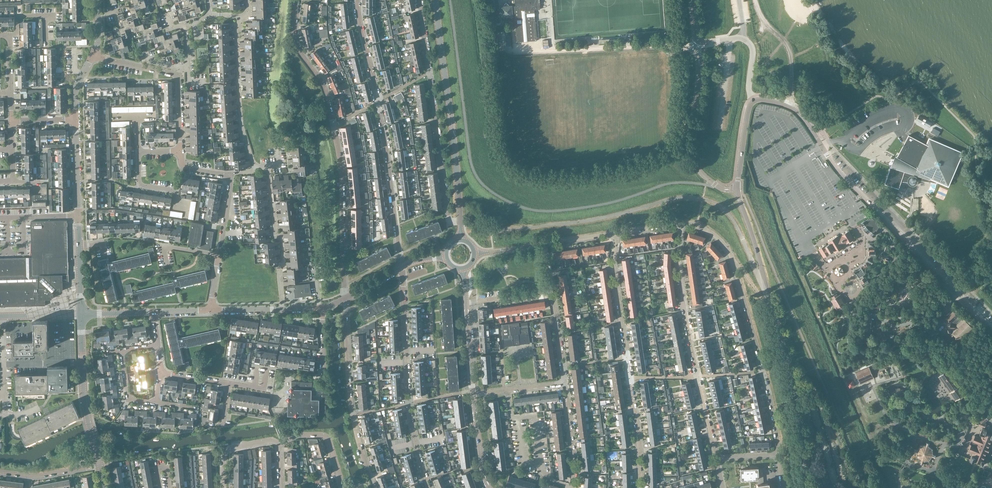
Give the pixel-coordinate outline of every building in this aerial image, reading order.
[(540,9),(539,5),(540,5),(539,0),(515,0),(515,6),(512,7),(511,6),(510,6),(506,3),(503,7),(501,7),(502,21),(511,20),(513,23),(513,29),(515,28),(516,42),(537,41),(534,10),(540,9)] [(145,12),(150,11),(148,5),(146,6),(144,1),(139,2),(141,8),(143,7),(145,12)] [(129,8),(131,13),(136,12),(136,9),(141,8),(139,2),(134,4),(134,5),(131,6),(132,7),(129,8)] [(190,3),(190,4),(192,9),(194,8),(196,13),(201,12),(200,6),(197,7),(196,2),(190,3)] [(415,9),(414,3),(404,5),(400,6),(401,8),(404,8),(405,12),(415,9)] [(179,14),(181,21),(187,19),(185,14),(188,13),(187,10),(192,9),(190,4),(185,5),(186,8),(180,9),(182,13),(179,14)] [(138,17),(136,12),(131,13),(132,16),(127,17),(128,23),(134,21),(133,19),(138,17)] [(123,24),(128,23),(127,17),(124,18),(122,13),(117,15),(119,20),(121,19),(122,23),(123,24)] [(408,22),(408,21),(415,20),(414,14),(404,16),(405,22),(408,22)] [(134,21),(128,23),(130,28),(131,28),(132,32),(134,31),(134,32),(139,31),(138,25),(135,26),(134,21)] [(153,30),(158,28),(161,27),(159,27),(158,25),(159,25),(158,22),(151,24),(152,27),(147,28),(148,33),(154,32),(153,30)] [(119,28),(120,34),(126,32),(125,29),(130,28),(128,23),(123,24),(122,23),(120,23),(121,25),(118,26),(119,28)] [(138,25),(139,31),(142,30),(143,35),(148,33),(147,28),(145,23),(143,24),(138,25)] [(154,32),(148,33),(150,39),(153,38),(154,43),(159,42),(158,36),(155,37),(158,36),(156,31),(158,31),(159,31),(159,30),(162,29),(161,27),(158,28),(153,30),(154,32)] [(120,34),(121,36),(116,37),(118,43),(123,41),(127,40),(126,38),(127,37),(126,32),(120,34)] [(118,43),(116,37),(115,34),(113,35),(112,33),(107,35),(108,41),(111,40),(113,44),(118,43)] [(145,40),(150,39),(148,33),(143,35),(144,37),(139,39),(141,44),(146,43),(145,40)] [(167,39),(169,44),(174,42),(179,41),(177,33),(171,34),(172,37),(169,38),(169,37),(167,36),(164,37),(165,40),(167,39)] [(316,35),(315,33),(312,33),(303,35),(304,41),(313,39),(312,35),(316,35)] [(162,41),(163,46),(169,44),(167,39),(165,40),(164,37),(163,35),(158,36),(159,42),(162,41)] [(124,46),(123,41),(118,43),(119,48),(122,48),(120,49),(121,53),(120,53),(122,58),(125,59),(123,53),(129,51),(127,46),(124,46)] [(175,54),(180,52),(179,51),(182,50),(181,46),(176,47),(174,42),(169,44),(170,49),(171,49),(172,54),(174,53),(175,54)] [(114,47),(110,48),(108,49),(110,54),(115,53),(114,50),(119,48),(118,43),(113,44),(114,47)] [(165,51),(170,49),(169,44),(163,46),(164,48),(161,49),(159,50),(160,53),(158,53),(159,56),(161,56),(161,55),(166,53),(165,51)] [(318,52),(317,50),(311,54),(314,59),(322,53),(321,50),(318,52)] [(329,62),(327,59),(334,54),(332,52),(330,54),(330,53),(325,57),(325,58),(318,64),(321,68),(327,64),(329,62)] [(318,64),(325,58),(325,57),(322,53),(314,59),(318,64)] [(330,62),(329,62),(327,64),(321,68),(325,73),(333,67),(331,64),(332,63),(331,61),(330,62)] [(416,72),(411,73),(412,77),(419,76),(418,72),(423,71),(422,65),(414,67),(416,72)] [(328,77),(330,83),(342,78),(341,77),(339,78),(336,72),(333,73),(333,75),(328,77)] [(346,76),(342,78),(330,83),(332,88),(339,85),(338,82),(340,81),(347,78),(346,76)] [(414,85),(416,94),(424,92),(423,83),(414,85)] [(341,90),(339,85),(332,88),(335,93),(341,90)] [(417,103),(426,101),(424,92),(416,94),(417,103)] [(427,110),(426,101),(417,103),(418,112),(427,110)] [(347,108),(338,110),(339,116),(343,115),(344,117),(346,117),(346,115),(349,114),(348,110),(349,110),(349,108),(347,108)] [(419,120),(428,119),(427,110),(418,112),(419,120)] [(918,117),(916,121),(929,128),(931,124),(918,117)] [(421,125),(422,134),(431,133),(430,124),(421,125)] [(350,126),(341,127),(342,136),(342,137),(352,136),(350,126)] [(940,131),(933,128),(931,132),(938,136),(940,131)] [(171,129),(172,133),(166,133),(167,141),(173,141),(173,136),(176,136),(176,129),(171,129)] [(422,134),(423,143),(432,142),(431,133),(422,134)] [(891,166),(885,183),(899,188),(901,181),(908,182),(908,183),(909,184),(910,185),(911,185),(912,186),(913,186),(914,186),(915,185),(916,185),(917,184),(917,183),(918,183),(918,182),(918,181),(918,180),(936,183),(937,181),(948,186),(962,153),(945,146),(929,139),(927,145),(909,135),(904,144),(901,149),(899,153),(897,157),(896,158),(898,159),(897,162),(895,161),(894,164),(896,165),(895,167),(891,166)] [(354,145),(352,136),(342,137),(344,147),(354,145)] [(433,151),(432,146),(432,142),(423,143),(424,152),(433,151)] [(354,145),(344,147),(345,156),(355,154),(354,145)] [(424,152),(425,161),(434,160),(433,151),(424,152)] [(355,154),(345,156),(347,166),(357,164),(355,154)] [(435,169),(434,160),(425,161),(427,170),(435,169)] [(357,167),(347,168),(348,178),(358,177),(357,167)] [(438,182),(438,178),(437,173),(428,174),(429,183),(438,182)] [(358,177),(348,178),(349,187),(359,186),(358,177)] [(429,183),(431,192),(439,191),(438,182),(429,183)] [(359,186),(349,187),(350,197),(360,196),(359,186)] [(127,191),(121,190),(121,191),(119,193),(120,195),(120,198),(126,199),(127,191)] [(432,201),(441,200),(439,191),(431,192),(432,201)] [(47,206),(47,200),(47,194),(41,195),(35,195),(35,201),(32,201),(32,206),(47,206)] [(360,196),(350,197),(351,207),(361,206),(360,196)] [(442,209),(441,200),(432,201),(433,210),(442,209)] [(361,209),(351,209),(351,220),(361,220),(361,209)] [(915,216),(915,215),(916,215),(916,214),(916,213),(916,212),(915,212),(915,211),(914,211),(913,211),(913,212),(912,212),(912,213),(912,214),(912,215),(913,215),(913,216),(912,220),(921,222),(922,217),(914,216),(915,216)] [(215,222),(215,220),(216,220),(217,215),(206,213),(206,216),(204,216),(203,218),(209,219),(209,222),(214,223),(215,222)] [(792,218),(802,236),(811,231),(808,225),(805,227),(800,218),(799,219),(797,215),(792,218)] [(872,217),(861,223),(862,225),(864,224),(866,227),(864,229),(868,233),(870,231),(872,232),(871,235),(873,236),(880,226),(872,217)] [(0,258),(0,307),(45,305),(45,299),(50,299),(51,299),(52,299),(52,298),(53,297),(53,296),(53,295),(53,293),(52,293),(52,292),(53,292),(54,292),(55,292),(56,291),(56,289),(55,288),(56,288),(58,291),(63,291),(62,281),(69,281),(67,220),(48,221),(31,221),(32,257),(0,258)] [(361,220),(351,220),(351,229),(361,229),(361,220)] [(425,236),(435,233),(441,231),(438,221),(422,227),(425,236)] [(213,232),(203,230),(204,224),(191,222),(188,244),(197,245),(196,248),(210,250),(213,232)] [(143,235),(148,236),(150,225),(145,225),(145,226),(143,226),(142,233),(144,233),(143,235)] [(409,242),(425,236),(422,227),(406,233),(409,242)] [(361,229),(351,229),(351,238),(361,238),(361,229)] [(705,237),(687,231),(685,239),(703,245),(705,237)] [(846,243),(847,243),(854,239),(849,231),(842,235),(842,236),(839,237),(838,235),(828,241),(829,244),(826,245),(825,245),(819,249),(824,257),(831,253),(830,252),(833,251),(834,253),(845,246),(844,244),(846,243)] [(650,242),(674,239),(673,232),(649,235),(650,242)] [(625,239),(621,239),(621,245),(622,247),(625,247),(625,249),(631,249),(631,248),(636,248),(638,248),(643,248),(643,244),(646,243),(646,240),(646,239),(645,236),(641,237),(631,237),(625,239)] [(361,238),(351,238),(352,248),(361,248),(361,238)] [(376,263),(378,262),(391,255),(387,247),(371,254),(376,263)] [(562,266),(563,266),(562,261),(561,258),(560,251),(554,252),(555,259),(559,259),(559,262),(560,262),(560,265),(553,266),(553,269),(563,268),(562,266)] [(662,253),(668,305),(676,304),(669,252),(662,253)] [(710,256),(707,257),(711,269),(716,267),(717,273),(714,274),(715,276),(718,275),(719,280),(716,281),(717,283),(720,282),(721,287),(718,288),(719,290),(722,289),(723,294),(720,295),(720,297),(723,296),(724,297),(717,299),(719,303),(735,300),(722,253),(719,254),(719,253),(710,255),(710,256)] [(151,263),(150,256),(149,254),(110,264),(112,271),(116,270),(117,271),(151,263)] [(361,270),(376,263),(371,254),(356,262),(361,270)] [(689,260),(686,260),(692,308),(708,305),(708,301),(701,302),(701,301),(704,300),(704,298),(701,298),(700,293),(703,293),(703,291),(700,291),(699,286),(702,286),(702,284),(699,284),(698,279),(702,279),(701,277),(698,277),(697,271),(703,271),(701,258),(698,259),(698,258),(689,259),(689,260)] [(108,302),(117,300),(107,259),(98,261),(108,302)] [(622,260),(629,317),(637,316),(630,259),(622,260)] [(816,264),(812,260),(808,263),(812,267),(812,268),(815,271),(819,267),(816,263),(816,264)] [(836,275),(838,276),(840,276),(842,275),(843,273),(843,271),(843,269),(842,268),(840,267),(838,267),(836,268),(835,270),(834,272),(835,273),(836,275)] [(865,273),(861,267),(855,270),(859,277),(865,273)] [(207,280),(207,279),(205,272),(173,279),(174,283),(132,293),(134,302),(176,292),(174,286),(179,285),(180,287),(207,280)] [(444,273),(428,279),(431,288),(447,282),(444,273)] [(923,279),(922,279),(921,278),(921,277),(919,275),(918,276),(917,275),(916,275),(915,275),(912,277),(913,278),(916,277),(917,277),(920,280),(920,279),(921,281),(923,283),(925,281),(923,279)] [(431,288),(428,279),(412,285),(415,294),(431,288)] [(310,283),(293,285),(294,287),(295,297),(311,295),(310,283)] [(833,299),(831,300),(836,309),(838,307),(840,309),(845,306),(843,304),(846,303),(841,294),(838,296),(837,294),(832,297),(833,299)] [(389,295),(375,303),(379,311),(394,304),(389,295)] [(452,315),(451,308),(450,299),(441,299),(442,316),(452,315)] [(869,301),(867,310),(880,312),(881,302),(869,301)] [(375,303),(368,306),(360,310),(364,319),(379,311),(375,303)] [(417,307),(411,307),(412,313),(421,312),(421,307),(423,307),(423,304),(417,304),(417,307)] [(483,305),(484,309),(478,309),(478,317),(488,316),(488,313),(491,313),(490,305),(483,305)] [(954,308),(942,319),(946,323),(949,320),(951,322),(951,328),(949,329),(948,329),(948,332),(949,332),(951,334),(952,335),(954,334),(960,339),(972,328),(972,327),(974,325),(963,314),(963,315),(964,315),(962,317),(954,308)] [(662,317),(663,320),(663,321),(665,321),(665,319),(668,319),(669,322),(677,320),(675,313),(662,316),(662,317)] [(442,316),(443,333),(453,332),(452,315),(442,316)] [(386,320),(388,320),(389,325),(398,325),(397,319),(392,320),(392,316),(386,317),(386,320)] [(48,348),(48,321),(34,321),(34,322),(34,339),(14,340),(14,354),(35,353),(34,348),(42,348),(48,348)] [(165,323),(165,324),(174,365),(183,363),(174,321),(165,323)] [(508,324),(501,325),(502,338),(503,347),(516,345),(530,343),(528,328),(520,329),(519,322),(508,324)] [(144,341),(150,340),(149,334),(146,334),(145,326),(139,327),(140,337),(143,336),(144,341)] [(137,337),(140,337),(139,327),(133,328),(134,336),(131,336),(132,343),(137,342),(137,337)] [(115,339),(113,339),(113,345),(119,344),(118,340),(122,339),(121,329),(114,330),(115,339)] [(128,337),(127,329),(121,329),(122,339),(125,339),(126,343),(132,343),(131,336),(128,337)] [(355,341),(363,341),(366,341),(370,341),(370,338),(364,339),(364,335),(369,335),(369,329),(365,329),(363,329),(364,331),(358,332),(358,335),(354,335),(355,341)] [(181,347),(186,346),(186,347),(221,339),(219,330),(179,340),(181,347)] [(103,342),(107,341),(107,346),(113,345),(113,339),(110,339),(109,331),(102,332),(103,342)] [(880,331),(877,333),(882,342),(886,340),(881,331),(880,331)] [(100,342),(103,342),(102,332),(96,333),(97,341),(94,342),(95,348),(101,347),(100,342)] [(443,333),(443,334),(444,349),(454,349),(453,332),(443,333)] [(906,338),(887,346),(888,348),(889,350),(908,342),(907,340),(906,338)] [(498,344),(498,343),(498,340),(480,341),(480,351),(499,350),(499,344),(498,344)] [(138,356),(138,353),(132,354),(133,360),(138,359),(138,363),(148,361),(147,355),(138,356)] [(481,364),(490,363),(490,354),(481,355),(481,364)] [(106,355),(106,358),(98,359),(99,366),(108,364),(108,361),(112,360),(112,355),(106,355)] [(457,373),(456,363),(456,356),(446,357),(447,373),(457,373)] [(310,359),(308,370),(313,371),(314,370),(317,370),(319,362),(315,361),(315,360),(310,359)] [(148,368),(148,361),(138,363),(139,366),(134,367),(135,373),(141,372),(140,369),(148,368)] [(358,372),(366,371),(369,371),(369,369),(366,369),(366,365),(363,365),(363,363),(358,363),(358,365),(357,366),(358,372)] [(481,364),(482,373),(491,372),(490,363),(481,364)] [(108,371),(108,374),(114,373),(113,367),(109,368),(108,364),(99,366),(99,372),(108,371)] [(48,392),(48,389),(68,389),(67,366),(48,367),(48,373),(15,374),(15,393),(48,392)] [(620,377),(620,374),(619,369),(610,371),(612,378),(620,377)] [(862,370),(856,373),(861,384),(869,381),(874,378),(870,370),(864,373),(862,370)] [(949,370),(941,375),(952,391),(950,393),(954,399),(955,401),(962,396),(965,401),(969,398),(960,386),(949,370)] [(370,372),(373,371),(370,371),(369,371),(366,371),(358,372),(358,378),(366,378),(366,381),(376,380),(376,377),(370,377),(370,372)] [(140,378),(141,381),(150,380),(149,373),(141,374),(141,372),(135,373),(135,378),(140,378)] [(491,372),(482,373),(482,382),(489,382),(489,384),(497,384),(496,381),(492,381),(491,372)] [(115,379),(114,373),(108,374),(108,376),(100,378),(101,384),(111,383),(110,380),(115,379)] [(458,389),(457,373),(447,373),(449,390),(458,389)] [(143,387),(151,386),(150,380),(141,381),(141,384),(136,385),(137,391),(143,390),(143,387)] [(166,390),(170,390),(171,381),(165,380),(164,388),(161,388),(159,397),(161,400),(162,400),(163,394),(166,394),(166,390)] [(172,396),(178,397),(179,390),(176,390),(178,382),(171,381),(170,390),(173,391),(172,396)] [(312,390),(312,382),(291,381),(291,387),(288,388),(291,391),(291,396),(289,396),(288,396),(286,399),(288,401),(288,414),(293,415),(296,417),(298,415),(303,415),(305,416),(308,416),(310,415),(310,412),(326,413),(326,405),(329,405),(329,403),(330,403),(330,394),(329,394),(329,391),(323,391),(323,394),(323,400),(310,399),(310,390),(312,390)] [(111,386),(111,383),(101,384),(102,390),(110,389),(111,392),(117,391),(116,386),(111,386)] [(179,390),(178,397),(184,397),(185,392),(188,393),(190,384),(183,383),(182,391),(179,390)] [(196,385),(190,384),(188,393),(192,393),(191,398),(196,399),(197,393),(195,393),(196,385)] [(213,390),(213,387),(207,386),(206,392),(211,393),(210,396),(220,397),(221,391),(213,390)] [(425,394),(425,388),(416,389),(416,394),(422,394),(422,397),(428,397),(428,393),(425,394)] [(113,398),(117,397),(117,391),(111,392),(111,395),(103,396),(103,402),(113,401),(113,398)] [(861,395),(865,403),(875,398),(872,392),(867,395),(867,396),(865,397),(863,394),(861,395)] [(396,400),(402,400),(401,395),(392,395),(393,400),(390,400),(390,404),(397,403),(396,400)] [(205,399),(204,404),(210,405),(211,403),(219,404),(220,397),(210,396),(210,400),(205,399)] [(460,399),(460,396),(447,398),(447,401),(453,400),(454,408),(463,407),(462,398),(460,399)] [(488,402),(489,411),(498,409),(497,400),(488,402)] [(79,416),(72,401),(47,412),(44,414),(44,415),(18,428),(22,436),(25,445),(52,432),(51,429),(79,416)] [(114,404),(113,401),(103,402),(104,409),(113,407),(113,410),(119,410),(118,404),(114,404)] [(370,401),(367,402),(359,403),(359,409),(363,408),(363,411),(368,410),(368,408),(367,408),(367,404),(370,404),(370,401)] [(208,411),(208,415),(217,416),(218,409),(210,408),(210,405),(204,404),(203,411),(208,411)] [(464,416),(463,407),(454,408),(455,417),(464,416)] [(654,417),(653,410),(656,410),(655,407),(646,408),(647,411),(646,412),(647,418),(654,417)] [(489,411),(490,420),(499,418),(498,409),(489,411)] [(618,413),(619,420),(626,419),(626,412),(624,413),(624,409),(618,410),(619,413),(618,413)] [(128,415),(128,411),(122,410),(122,416),(125,417),(124,425),(131,425),(131,416),(128,415)] [(551,411),(551,412),(552,418),(552,419),(560,418),(560,412),(555,412),(555,410),(551,411)] [(694,412),(692,413),(692,410),(682,412),(682,415),(687,414),(688,418),(686,419),(686,421),(688,420),(696,418),(694,412)] [(134,416),(131,416),(131,425),(137,425),(137,417),(140,417),(141,411),(135,411),(134,416)] [(146,411),(141,411),(140,417),(143,417),(143,426),(149,426),(150,417),(146,416),(146,411)] [(159,412),(153,412),(153,417),(150,417),(149,426),(156,426),(156,418),(159,418),(159,412)] [(161,426),(168,427),(168,417),(165,417),(165,412),(159,412),(159,418),(162,418),(161,426)] [(174,419),(177,419),(178,413),(171,413),(171,417),(168,417),(168,427),(174,427),(174,419)] [(186,428),(187,418),(183,418),(184,413),(178,413),(177,419),(180,419),(180,427),(186,428)] [(190,418),(187,418),(186,428),(193,428),(193,420),(196,420),(196,414),(190,414),(190,418)] [(368,420),(367,417),(367,414),(363,415),(363,418),(360,418),(362,424),(369,423),(372,422),(376,421),(375,418),(371,419),(371,420),(368,420)] [(216,422),(217,416),(208,415),(207,418),(202,417),(201,423),(207,424),(208,421),(216,422)] [(464,416),(455,417),(456,426),(465,425),(464,416)] [(500,427),(499,418),(490,420),(491,428),(500,427)] [(376,421),(372,422),(369,423),(362,424),(363,430),(370,429),(374,428),(373,424),(376,423),(376,421)] [(690,436),(693,435),(698,434),(698,431),(697,424),(690,426),(691,432),(689,433),(690,436)] [(491,428),(492,433),(493,437),(502,436),(500,427),(491,428)] [(973,456),(972,456),(970,460),(974,462),(974,461),(980,463),(980,464),(983,465),(985,462),(984,461),(991,443),(991,435),(991,436),(986,434),(987,430),(982,428),(980,434),(982,435),(981,438),(975,436),(972,442),(971,442),(971,443),(971,444),(969,450),(975,453),(973,456)] [(466,430),(457,431),(458,440),(467,439),(466,430)] [(375,436),(379,435),(378,433),(375,434),(372,434),(365,436),(366,442),(373,440),(376,440),(375,436)] [(699,437),(698,434),(693,435),(693,438),(692,439),(693,441),(692,442),(692,445),(694,444),(694,445),(701,443),(700,437),(699,437)] [(657,442),(658,442),(657,435),(649,436),(650,443),(651,443),(652,446),(657,445),(657,442)] [(629,447),(629,443),(629,437),(621,438),(622,444),(619,445),(619,448),(629,447)] [(589,448),(588,441),(587,441),(587,438),(581,439),(582,442),(581,442),(581,449),(589,448)] [(315,451),(325,448),(324,445),(323,446),(322,442),(318,443),(317,439),(308,439),(310,445),(314,444),(315,451)] [(468,448),(467,439),(458,440),(459,449),(468,448)] [(378,442),(379,445),(370,448),(372,453),(379,452),(381,451),(383,450),(382,448),(381,448),(380,445),(381,445),(387,443),(386,440),(380,442),(378,442)] [(493,442),(494,451),(503,450),(502,441),(493,442)] [(915,449),(914,451),(917,452),(917,457),(917,458),(918,458),(922,461),(921,464),(923,464),(924,462),(929,461),(932,457),(935,458),(936,456),(933,455),(933,450),(933,449),(932,449),(928,446),(929,443),(927,443),(926,445),(921,446),(921,445),(921,446),(918,450),(915,449)] [(287,452),(287,458),(296,457),(296,454),(300,454),(300,448),(293,449),(293,451),(287,452)] [(313,457),(314,461),(323,458),(322,455),(326,454),(325,451),(325,450),(325,448),(315,451),(317,454),(316,454),(315,456),(315,457),(313,457)] [(469,457),(468,448),(459,449),(460,458),(469,457)] [(381,451),(379,452),(372,453),(373,459),(380,457),(383,456),(382,453),(386,452),(385,449),(383,450),(381,451)] [(504,459),(503,450),(494,451),(495,460),(504,459)] [(654,450),(648,450),(648,453),(648,459),(655,459),(660,459),(659,456),(655,456),(655,453),(654,453),(654,450)] [(410,453),(402,456),(403,461),(412,459),(410,453)] [(296,461),(296,457),(287,458),(287,463),(293,463),(293,466),(300,466),(300,461),(296,461)] [(460,458),(460,463),(461,467),(470,466),(469,457),(460,458)] [(139,459),(141,468),(149,466),(148,460),(146,461),(145,458),(139,459)] [(329,464),(328,461),(324,462),(323,458),(314,461),(315,464),(317,464),(319,465),(320,465),(321,469),(330,467),(329,464)] [(506,468),(504,459),(495,460),(496,469),(506,468)] [(585,470),(591,470),(590,467),(591,467),(590,460),(583,461),(583,467),(584,467),(585,470)] [(377,471),(387,468),(386,465),(388,464),(387,461),(385,462),(382,463),(375,465),(377,471)] [(288,475),(296,475),(298,475),(298,472),(300,471),(300,466),(293,466),(293,469),(288,469),(288,475)] [(430,468),(432,473),(437,472),(438,475),(444,473),(443,470),(441,471),(439,466),(430,468)] [(331,469),(330,467),(321,469),(322,473),(321,473),(320,475),(320,476),(319,476),(320,479),(328,477),(327,474),(331,473),(330,469),(331,469)] [(757,475),(757,473),(757,469),(757,468),(749,469),(740,469),(741,479),(749,479),(757,478),(757,475)] [(623,470),(623,473),(622,473),(622,479),(630,479),(630,473),(629,473),(629,469),(623,470)] [(461,474),(464,483),(473,480),(470,471),(461,474)] [(584,477),(584,483),(591,484),(591,483),(595,484),(595,481),(592,481),(592,477),(591,477),(591,474),(585,474),(585,477),(584,477)] [(296,479),(296,475),(288,475),(288,481),(293,481),(294,484),(301,484),(301,479),(296,479)] [(506,484),(515,487),(518,478),(508,475),(506,484)] [(444,482),(441,476),(434,479),(437,485),(444,482)] [(320,479),(320,480),(319,480),(319,483),(321,483),(321,485),(325,484),(326,487),(335,485),(335,483),(334,483),(333,479),(329,480),(328,477),(320,479)] [(381,487),(382,487),(387,486),(386,483),(393,481),(392,478),(388,480),(385,481),(379,483),(381,487)] [(518,478),(515,487),(520,487),(524,487),(526,480),(518,478)] [(656,484),(661,484),(665,483),(665,481),(656,482),(656,478),(649,478),(649,484),(650,484),(650,487),(656,487),(656,484)] [(703,483),(705,487),(711,487),(710,482),(706,483),(705,479),(703,480),(704,483),(703,483)] [(474,484),(473,480),(464,483),(466,487),(476,487),(474,484)]
